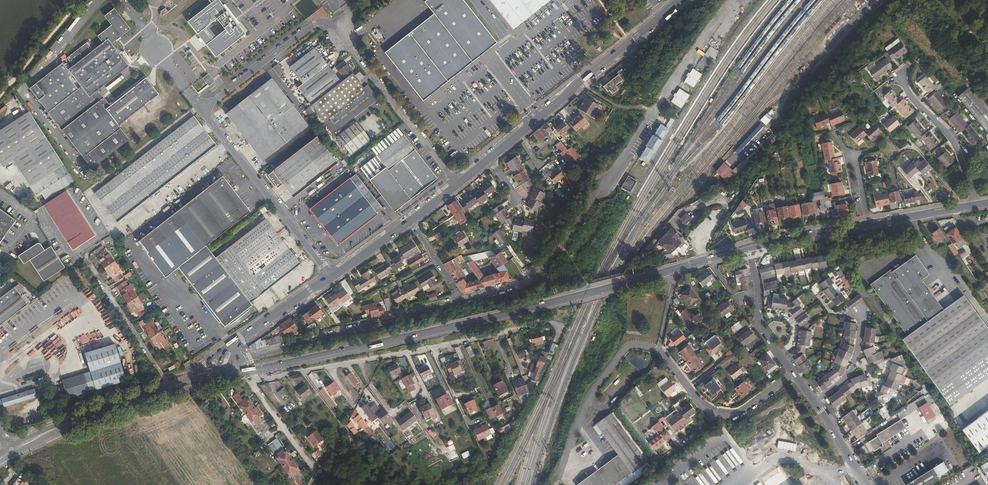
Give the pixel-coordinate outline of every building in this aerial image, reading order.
[(219,0),(214,0),(213,1),(211,3),(187,21),(216,57),(246,34),(238,24),(232,17),(234,16),(225,4),(223,5),(219,0)] [(463,0),(426,0),(424,1),(434,13),(471,63),(496,42),(463,0)] [(513,30),(551,0),(489,0),(513,30)] [(29,88),(61,130),(103,97),(98,91),(129,66),(112,44),(116,41),(121,37),(131,29),(114,8),(104,16),(111,25),(97,36),(102,43),(93,50),(87,42),(62,62),(62,63),(29,88)] [(471,63),(434,13),(409,33),(447,82),(471,63)] [(447,82),(409,33),(384,53),(423,101),(447,82)] [(887,52),(900,42),(898,38),(885,48),(887,52)] [(886,52),(891,59),(895,57),(896,59),(907,51),(900,42),(887,52),(886,52)] [(712,59),(715,60),(719,51),(710,47),(708,51),(714,54),(712,59)] [(307,99),(311,105),(341,82),(314,48),(289,67),(303,84),(298,88),(307,99)] [(887,58),(869,71),(875,79),(892,66),(887,58)] [(278,64),(273,68),(279,75),(284,71),(278,64)] [(352,73),(353,73),(346,64),(338,71),(345,79),(352,73)] [(683,81),(693,88),(702,74),(692,68),(683,81)] [(607,82),(606,81),(602,84),(607,92),(609,90),(612,94),(618,89),(615,85),(622,80),(621,78),(626,74),(622,69),(608,80),(609,80),(607,82)] [(341,82),(311,105),(325,122),(329,118),(334,123),(373,93),(367,85),(364,88),(352,73),(345,79),(341,82)] [(965,78),(970,83),(976,78),(971,73),(970,74),(965,78)] [(202,78),(208,85),(213,81),(207,74),(202,78)] [(927,90),(929,93),(934,89),(938,86),(936,84),(934,86),(926,76),(918,82),(926,91),(927,90)] [(103,97),(61,130),(92,169),(129,139),(118,125),(159,94),(146,78),(110,106),(103,97)] [(272,78),(226,114),(262,161),(309,125),(272,78)] [(670,101),(681,108),(690,95),(679,88),(670,101)] [(972,94),(967,88),(958,96),(987,133),(987,113),(987,112),(972,94)] [(894,106),(900,101),(895,95),(896,94),(892,89),(884,96),(891,103),(889,104),(892,108),(894,106)] [(972,94),(987,112),(987,111),(987,106),(976,91),(972,94)] [(937,92),(928,99),(938,110),(946,103),(937,92)] [(578,109),(592,117),(599,106),(586,97),(578,109)] [(913,111),(903,99),(900,101),(894,106),(905,119),(913,111)] [(830,122),(831,126),(844,120),(840,110),(827,115),(830,122)] [(0,130),(0,164),(2,167),(13,161),(36,197),(42,194),(46,200),(74,181),(64,166),(63,164),(29,111),(0,130)] [(949,119),(960,133),(961,131),(968,126),(957,112),(949,119)] [(568,123),(576,131),(581,127),(587,122),(580,114),(576,118),(575,117),(568,123)] [(827,115),(826,114),(823,115),(813,119),(817,128),(827,124),(826,123),(830,122),(827,115)] [(194,116),(94,193),(117,223),(217,145),(194,116)] [(889,132),(900,124),(893,116),(883,124),(889,132)] [(674,120),(670,118),(668,122),(666,125),(665,127),(669,129),(670,127),(672,125),(674,120)] [(907,127),(918,139),(920,137),(923,134),(921,132),(924,130),(916,120),(907,127)] [(356,121),(336,137),(351,155),(371,140),(356,121)] [(587,122),(581,127),(584,130),(589,125),(587,122)] [(552,131),(545,123),(534,132),(541,140),(552,131)] [(563,123),(556,129),(563,138),(567,134),(565,131),(568,128),(563,123)] [(647,146),(639,158),(648,163),(669,130),(660,124),(653,136),(652,135),(645,145),(647,146)] [(866,135),(872,141),(876,138),(875,137),(876,136),(881,132),(874,124),(865,133),(866,135)] [(981,138),(969,125),(968,126),(961,131),(972,145),(981,138)] [(865,133),(859,127),(850,136),(857,143),(866,135),(865,133)] [(929,135),(926,132),(923,134),(920,137),(930,150),(939,143),(931,133),(929,135)] [(723,163),(716,171),(724,179),(723,180),(727,184),(735,177),(734,177),(749,164),(757,156),(760,154),(761,155),(774,142),(774,141),(777,138),(772,134),(769,137),(769,136),(756,150),(757,151),(754,153),(754,152),(745,160),(732,170),(723,163)] [(382,170),(369,180),(394,212),(414,196),(432,182),(437,178),(404,135),(377,156),(381,161),(378,164),(382,170)] [(277,188),(279,187),(282,184),(292,197),(337,163),(317,137),(267,176),(277,188)] [(565,155),(569,152),(560,141),(556,144),(565,155)] [(822,143),(825,160),(828,159),(835,158),(831,141),(831,142),(823,143),(822,143)] [(946,151),(937,158),(945,168),(954,161),(946,151)] [(513,171),(522,165),(516,156),(506,163),(509,167),(512,171),(513,171)] [(837,162),(836,158),(835,158),(828,159),(829,164),(831,174),(842,172),(840,164),(838,165),(837,162)] [(876,160),(866,162),(868,176),(878,174),(876,160)] [(922,175),(931,167),(924,160),(921,163),(919,160),(913,165),(922,175)] [(922,175),(913,165),(912,163),(903,171),(910,179),(915,174),(919,179),(922,175)] [(523,184),(530,179),(523,170),(525,169),(522,165),(513,171),(516,175),(513,176),(515,179),(520,186),(523,184)] [(556,165),(546,173),(554,184),(564,177),(556,165)] [(923,176),(932,169),(931,167),(922,175),(923,176)] [(376,212),(382,208),(356,174),(350,179),(350,178),(310,209),(338,245),(378,214),(376,212)] [(178,268),(183,273),(211,252),(206,246),(251,211),(229,184),(230,183),(230,182),(230,181),(229,180),(228,180),(227,180),(226,180),(223,176),(138,242),(165,278),(178,268)] [(628,176),(621,187),(630,193),(637,181),(628,176)] [(532,183),(530,179),(523,184),(525,188),(532,183)] [(481,189),(486,196),(496,190),(489,180),(480,187),(481,189)] [(843,191),(842,186),(841,182),(830,184),(833,197),(845,194),(844,191),(843,191)] [(531,197),(540,202),(545,194),(535,187),(531,193),(529,196),(531,197)] [(478,202),(480,204),(488,199),(486,196),(481,189),(473,194),(478,202)] [(73,249),(95,235),(66,190),(44,205),(73,249)] [(811,193),(812,201),(819,199),(821,206),(819,206),(820,211),(827,210),(826,208),(825,201),(823,191),(811,193)] [(898,191),(889,193),(890,202),(900,200),(898,191)] [(915,201),(924,199),(917,191),(903,194),(905,204),(915,202),(915,201)] [(468,209),(478,202),(473,194),(472,192),(462,199),(464,201),(460,204),(463,209),(467,214),(470,212),(468,209)] [(884,205),(889,204),(887,194),(874,196),(876,205),(883,204),(884,205)] [(536,212),(541,203),(540,202),(531,197),(529,202),(526,206),(536,212)] [(739,204),(743,208),(743,209),(747,205),(743,199),(739,204)] [(448,206),(454,215),(460,211),(463,209),(460,204),(457,200),(453,202),(448,206)] [(835,209),(831,210),(832,217),(848,214),(846,201),(834,203),(835,209)] [(811,202),(801,204),(803,215),(814,213),(811,202)] [(763,206),(765,221),(773,220),(772,218),(773,217),(775,225),(779,224),(777,216),(776,216),(774,203),(763,206)] [(794,205),(788,206),(790,217),(800,215),(798,203),(794,204),(794,205)] [(739,204),(734,212),(735,214),(743,208),(739,204)] [(780,207),(777,208),(779,219),(789,217),(787,206),(784,207),(784,204),(779,205),(780,207)] [(492,210),(501,224),(505,221),(511,217),(506,211),(504,208),(501,209),(499,205),(492,210)] [(16,220),(0,209),(0,242),(16,220)] [(461,224),(469,218),(467,214),(463,209),(460,211),(454,215),(456,218),(458,221),(461,224)] [(764,212),(754,214),(755,223),(765,221),(764,212)] [(686,213),(680,219),(686,224),(691,218),(686,213)] [(511,217),(505,221),(507,224),(513,225),(512,231),(522,232),(524,220),(517,219),(514,219),(512,216),(511,217)] [(748,229),(756,227),(749,218),(731,223),(735,234),(748,230),(748,229)] [(215,258),(251,303),(301,264),(265,219),(215,258)] [(522,232),(521,235),(531,237),(534,221),(528,220),(524,219),(524,220),(522,232)] [(955,227),(948,232),(954,241),(962,236),(955,227)] [(680,241),(682,240),(671,228),(657,242),(660,244),(669,254),(670,254),(678,246),(681,243),(680,241)] [(937,243),(945,238),(939,228),(931,233),(937,243)] [(498,229),(493,234),(501,245),(507,240),(498,229)] [(437,240),(444,236),(441,231),(434,235),(437,240)] [(460,232),(457,235),(453,237),(459,246),(469,240),(462,231),(460,232)] [(413,241),(399,250),(401,252),(405,259),(418,251),(413,241)] [(44,281),(65,267),(51,246),(45,250),(39,242),(30,248),(31,249),(28,251),(27,250),(18,256),(24,264),(30,260),(44,281)] [(669,254),(660,244),(654,251),(660,256),(669,254)] [(113,280),(114,279),(120,275),(119,274),(121,274),(121,273),(119,270),(119,269),(110,255),(109,253),(110,253),(106,248),(105,248),(103,246),(102,245),(95,250),(98,255),(100,259),(99,260),(110,275),(113,280)] [(488,257),(496,256),(496,255),(493,251),(492,250),(462,257),(465,261),(466,262),(473,261),(488,257)] [(224,327),(252,305),(251,303),(215,258),(211,252),(183,273),(198,292),(204,300),(224,327)] [(405,259),(401,252),(398,254),(398,255),(395,257),(392,260),(397,269),(404,265),(402,261),(405,259)] [(496,256),(503,265),(508,261),(500,252),(496,255),(496,256)] [(465,261),(462,257),(461,255),(444,264),(461,291),(465,292),(476,289),(480,288),(475,281),(472,282),(470,282),(469,280),(466,276),(468,274),(465,269),(464,270),(463,269),(464,268),(461,265),(463,264),(462,263),(465,261)] [(817,257),(819,268),(819,269),(827,267),(824,255),(817,257)] [(870,284),(907,336),(943,310),(921,280),(929,274),(915,255),(892,271),(891,269),(870,284)] [(495,284),(510,280),(507,271),(508,270),(503,265),(496,256),(488,257),(496,268),(500,272),(493,274),(495,284)] [(810,259),(812,268),(812,269),(819,268),(817,257),(810,259)] [(407,263),(410,268),(418,263),(415,258),(407,263)] [(809,258),(803,259),(805,270),(812,268),(810,259),(809,258)] [(803,259),(795,261),(798,271),(805,270),(803,259)] [(484,287),(491,285),(488,276),(484,277),(482,273),(473,261),(466,262),(479,280),(484,287)] [(789,263),(791,272),(791,273),(798,271),(795,261),(789,263)] [(788,262),(781,263),(783,274),(791,272),(789,263),(788,262)] [(384,265),(374,271),(379,279),(389,273),(388,272),(392,270),(388,263),(384,265)] [(783,274),(781,263),(774,265),(774,267),(770,268),(772,275),(776,274),(777,275),(783,274)] [(749,276),(747,269),(738,271),(739,279),(749,276)] [(837,272),(847,286),(851,283),(841,269),(837,272)] [(710,281),(711,283),(715,280),(708,270),(701,275),(696,279),(702,287),(706,284),(710,281)] [(357,280),(353,283),(358,292),(376,281),(372,274),(370,274),(368,271),(361,275),(364,279),(358,282),(357,280)] [(87,272),(82,276),(88,286),(94,282),(92,279),(93,278),(91,274),(89,276),(87,272)] [(418,281),(424,291),(430,287),(430,288),(437,284),(435,280),(436,279),(432,272),(418,281)] [(120,275),(114,279),(116,282),(119,280),(123,277),(121,274),(119,274),(120,275)] [(751,283),(749,276),(739,279),(741,286),(743,285),(744,292),(748,291),(746,285),(750,284),(751,283)] [(825,281),(820,285),(824,291),(832,285),(834,284),(829,278),(825,281)] [(122,283),(115,287),(117,290),(120,289),(120,290),(123,295),(122,295),(133,311),(133,310),(136,314),(137,313),(140,318),(143,316),(141,313),(143,311),(142,310),(144,309),(141,305),(142,304),(132,289),(134,288),(132,284),(129,286),(125,281),(122,283)] [(405,298),(406,300),(421,292),(415,282),(401,290),(405,298)] [(31,302),(23,292),(24,291),(19,284),(0,298),(0,326),(31,302)] [(824,291),(823,291),(826,296),(835,290),(832,285),(824,291)] [(345,287),(325,299),(332,309),(351,297),(345,287)] [(405,298),(401,290),(400,289),(399,288),(396,290),(397,291),(398,293),(392,296),(396,304),(405,298)] [(690,288),(681,295),(689,305),(698,299),(690,288)] [(835,290),(826,296),(830,301),(831,300),(839,295),(835,290)] [(194,308),(204,300),(198,292),(188,300),(194,308)] [(713,299),(708,292),(704,295),(709,302),(713,299)] [(430,301),(438,299),(437,298),(436,293),(427,296),(430,301)] [(831,300),(835,306),(846,299),(841,293),(839,295),(831,300)] [(943,310),(907,336),(903,339),(926,372),(987,328),(963,296),(943,310)] [(779,311),(780,299),(773,298),(772,301),(769,300),(768,309),(768,310),(779,311)] [(788,300),(780,299),(779,311),(786,312),(787,303),(788,300)] [(790,304),(787,303),(786,312),(790,313),(794,318),(803,311),(799,305),(800,304),(797,299),(790,304)] [(715,310),(721,317),(724,315),(729,312),(733,309),(727,301),(715,310)] [(370,313),(371,318),(384,314),(382,307),(377,308),(376,303),(362,307),(366,314),(370,313)] [(317,305),(302,316),(308,324),(323,313),(317,305)] [(690,315),(685,309),(683,310),(682,308),(678,311),(688,324),(692,321),(695,325),(703,318),(698,312),(692,318),(690,315)] [(808,328),(809,328),(809,325),(807,323),(810,321),(805,314),(796,321),(800,327),(808,328)] [(274,335),(278,332),(281,330),(286,338),(299,329),(290,318),(272,331),(274,335)] [(843,330),(845,330),(855,331),(856,324),(848,322),(849,319),(840,318),(840,321),(844,322),(843,330)] [(145,319),(138,323),(140,326),(143,324),(144,326),(147,329),(145,330),(156,346),(157,346),(159,348),(161,351),(164,349),(164,348),(169,345),(152,319),(147,322),(145,319)] [(875,326),(873,325),(866,324),(865,335),(875,337),(877,329),(875,328),(875,326)] [(800,327),(798,338),(810,339),(812,326),(809,328),(808,328),(800,327)] [(926,372),(938,388),(987,352),(987,330),(987,328),(926,372)] [(738,338),(744,346),(755,337),(749,329),(738,338)] [(278,332),(283,342),(288,340),(286,338),(281,330),(278,332)] [(845,337),(845,340),(854,341),(855,331),(845,330),(844,336),(845,337)] [(669,339),(675,346),(685,339),(679,331),(669,339)] [(541,332),(530,335),(532,343),(534,343),(541,341),(543,341),(541,332)] [(249,346),(251,350),(283,342),(279,335),(267,340),(267,339),(263,340),(261,341),(261,339),(256,341),(249,346)] [(512,335),(506,337),(511,348),(516,346),(512,335)] [(874,343),(875,337),(865,335),(864,342),(867,342),(874,343)] [(798,338),(797,348),(805,350),(806,348),(806,347),(809,347),(810,339),(798,338)] [(707,352),(711,356),(714,354),(715,354),(718,351),(717,351),(719,349),(719,350),(723,347),(717,339),(708,346),(705,349),(707,352)] [(854,341),(845,340),(844,344),(842,350),(851,354),(854,347),(853,346),(854,341)] [(873,348),(874,343),(867,342),(865,350),(864,350),(866,357),(875,353),(873,348)] [(90,372),(62,380),(68,398),(126,380),(115,344),(84,353),(90,372)] [(683,358),(686,362),(689,359),(694,355),(695,354),(688,345),(679,352),(682,355),(684,358),(683,358)] [(459,347),(454,348),(457,353),(460,359),(464,357),(459,347)] [(475,355),(470,347),(466,349),(471,358),(475,355)] [(797,359),(794,361),(799,366),(807,360),(803,355),(805,354),(805,350),(797,348),(792,352),(797,359)] [(842,350),(840,349),(837,356),(848,361),(851,354),(842,350)] [(542,351),(536,367),(542,369),(548,353),(542,351)] [(938,388),(949,404),(987,376),(987,352),(938,388)] [(877,353),(875,353),(866,357),(869,364),(873,362),(875,366),(883,362),(881,359),(880,360),(877,353)] [(766,354),(758,360),(766,371),(775,364),(766,354)] [(686,362),(685,362),(690,368),(691,367),(693,370),(695,373),(703,367),(694,355),(689,359),(686,362)] [(848,361),(837,356),(834,363),(836,364),(845,368),(848,361)] [(891,371),(900,375),(903,368),(901,367),(898,357),(891,359),(893,363),(890,370),(891,371)] [(179,360),(173,363),(176,368),(182,365),(179,360)] [(454,376),(465,371),(460,360),(453,364),(450,365),(449,364),(446,366),(449,373),(453,372),(454,376)] [(807,360),(799,366),(805,375),(806,375),(812,370),(810,367),(811,366),(807,360)] [(731,369),(727,372),(733,380),(742,373),(745,370),(740,363),(737,366),(736,364),(730,368),(731,369)] [(397,364),(388,368),(392,376),(401,372),(397,364)] [(845,368),(836,364),(833,370),(829,373),(833,380),(841,374),(842,375),(845,368)] [(427,366),(418,370),(422,378),(431,374),(427,366)] [(542,369),(536,367),(531,381),(532,381),(530,390),(533,391),(536,383),(542,369)] [(888,378),(899,383),(902,376),(900,375),(891,371),(888,378)] [(351,372),(346,376),(354,387),(357,385),(356,384),(358,383),(351,372)] [(833,380),(829,373),(821,379),(827,388),(832,384),(830,382),(833,380)] [(417,389),(410,374),(401,379),(409,393),(417,389)] [(865,374),(858,377),(861,386),(862,388),(869,385),(869,387),(872,386),(869,377),(866,378),(865,374)] [(528,393),(523,378),(519,379),(518,377),(515,378),(515,379),(516,381),(512,382),(518,397),(528,393)] [(852,382),(848,385),(853,392),(855,391),(854,389),(861,386),(858,377),(851,380),(852,382)] [(660,388),(668,382),(666,378),(657,384),(660,388)] [(895,391),(899,383),(888,378),(884,386),(893,390),(895,391)] [(713,379),(705,385),(712,395),(720,388),(713,379)] [(811,381),(816,388),(819,386),(822,391),(827,388),(821,379),(816,382),(813,379),(811,381)] [(502,381),(493,386),(499,396),(508,392),(502,381)] [(735,388),(741,396),(742,396),(750,390),(743,381),(735,388)] [(330,385),(327,388),(326,388),(332,396),(340,390),(334,382),(330,385)] [(660,388),(666,397),(675,391),(668,382),(660,388)] [(305,385),(297,392),(303,400),(312,393),(305,385)] [(842,389),(848,396),(850,394),(853,392),(848,385),(842,389)] [(876,394),(878,400),(888,396),(891,397),(893,390),(884,386),(883,386),(880,392),(876,394)] [(282,398),(288,393),(284,388),(277,393),(282,398)] [(0,400),(0,406),(3,405),(4,407),(37,397),(34,389),(1,399),(0,400)] [(323,389),(320,391),(333,409),(337,406),(323,389)] [(834,395),(840,403),(846,399),(845,398),(848,396),(842,389),(834,395)] [(265,426),(267,424),(262,419),(261,419),(260,417),(263,415),(257,406),(255,408),(249,399),(248,400),(246,398),(243,400),(241,398),(240,397),(238,393),(233,396),(259,433),(260,431),(263,434),(268,430),(267,429),(265,426)] [(448,394),(436,400),(441,410),(453,404),(448,394)] [(829,406),(835,414),(837,412),(834,408),(840,403),(834,395),(828,399),(832,404),(829,406)] [(213,401),(210,398),(203,402),(205,406),(213,401)] [(473,400),(464,405),(468,413),(477,409),(474,403),(476,403),(474,400),(473,400)] [(935,415),(927,402),(918,407),(926,420),(935,415)] [(429,426),(434,424),(430,416),(435,414),(430,404),(420,409),(429,426)] [(678,412),(687,425),(692,421),(689,417),(695,413),(689,404),(678,412)] [(492,408),(496,417),(503,414),(499,405),(492,408)] [(371,417),(375,414),(369,407),(365,409),(371,417)] [(490,420),(496,417),(492,408),(485,411),(490,420)] [(675,434),(687,425),(678,412),(675,409),(663,418),(675,434)] [(382,425),(391,418),(385,410),(376,416),(382,425)] [(848,414),(842,418),(847,424),(857,417),(852,411),(848,414)] [(977,453),(987,446),(987,411),(961,430),(977,453)] [(347,426),(355,436),(363,430),(367,427),(356,412),(353,417),(355,419),(357,422),(362,428),(357,431),(350,422),(347,426)] [(411,412),(398,422),(404,430),(417,420),(411,412)] [(618,455),(577,484),(628,484),(651,467),(612,413),(595,425),(618,455)] [(847,424),(851,431),(861,424),(861,423),(857,417),(847,424)] [(887,440),(905,428),(900,419),(876,435),(877,436),(868,442),(873,451),(879,447),(883,453),(891,447),(887,440)] [(654,450),(670,437),(659,422),(652,427),(659,435),(648,443),(654,450)] [(487,424),(473,431),(478,441),(491,434),(487,424)] [(851,431),(857,439),(867,432),(861,424),(851,431)] [(367,427),(363,430),(370,440),(372,438),(376,443),(378,441),(367,427)] [(316,431),(307,438),(314,447),(323,440),(316,431)] [(298,477),(301,475),(297,468),(298,468),(286,451),(285,452),(283,449),(284,449),(276,438),(268,445),(273,452),(274,452),(278,457),(274,459),(278,464),(280,463),(288,474),(290,474),(294,480),(298,477)] [(933,467),(906,483),(907,484),(928,484),(939,478),(933,467)] [(726,477),(726,470),(703,470),(703,479),(709,479),(709,483),(716,483),(716,477),(726,477)]
